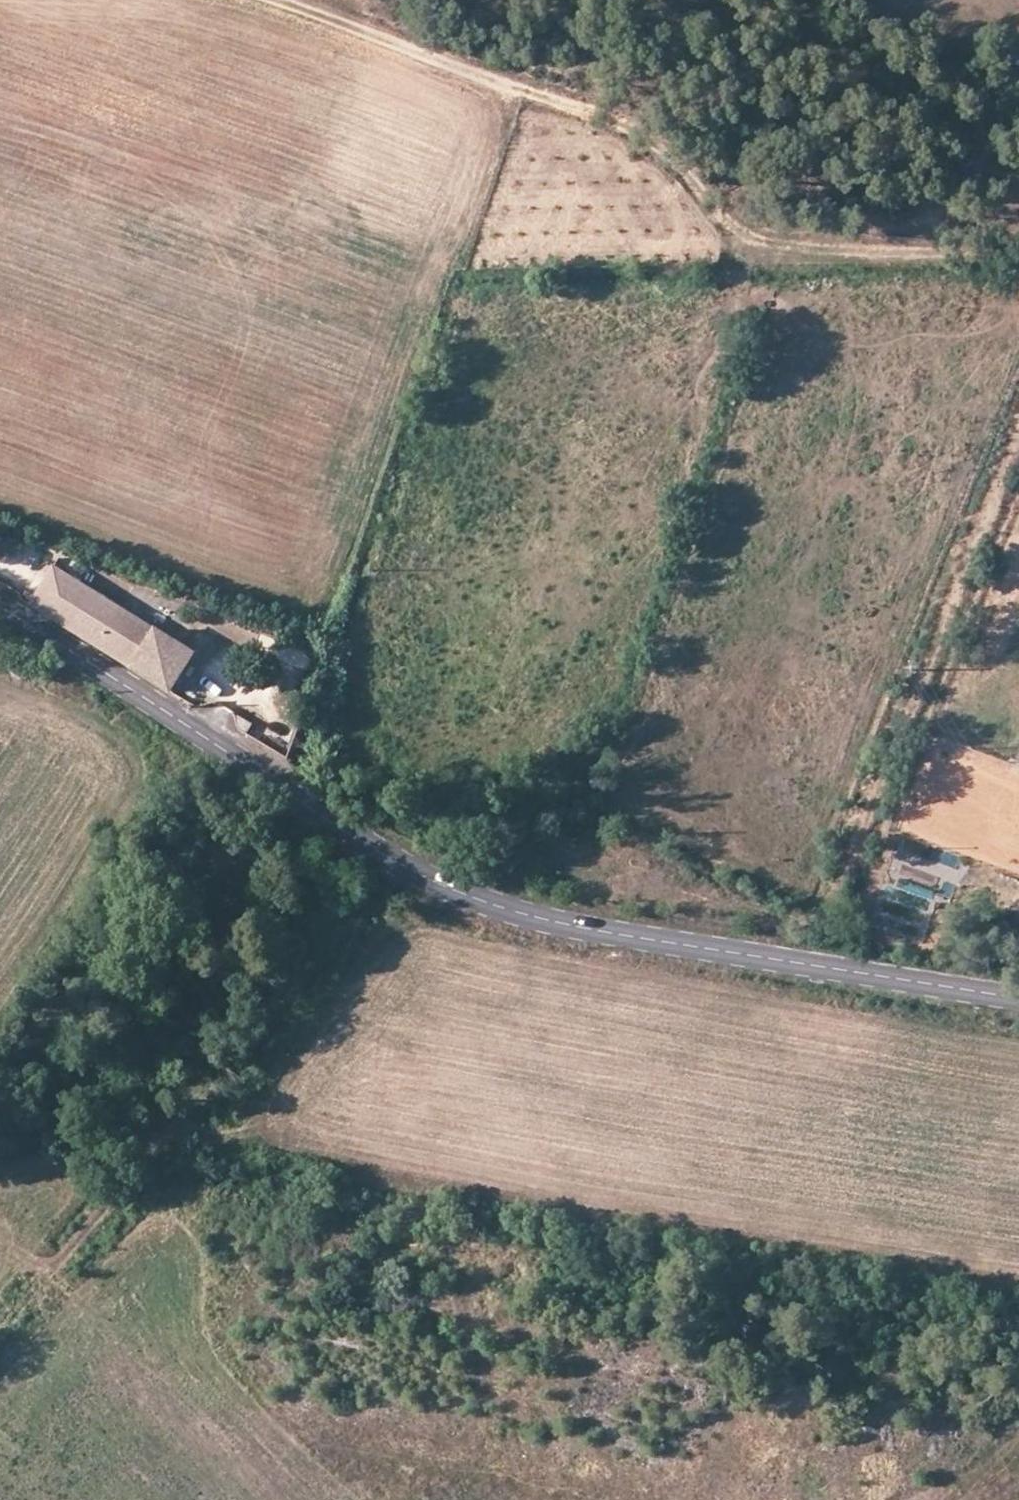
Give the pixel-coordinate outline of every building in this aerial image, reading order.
[(35,613),(174,700),(200,663),(58,574),(35,613)]
